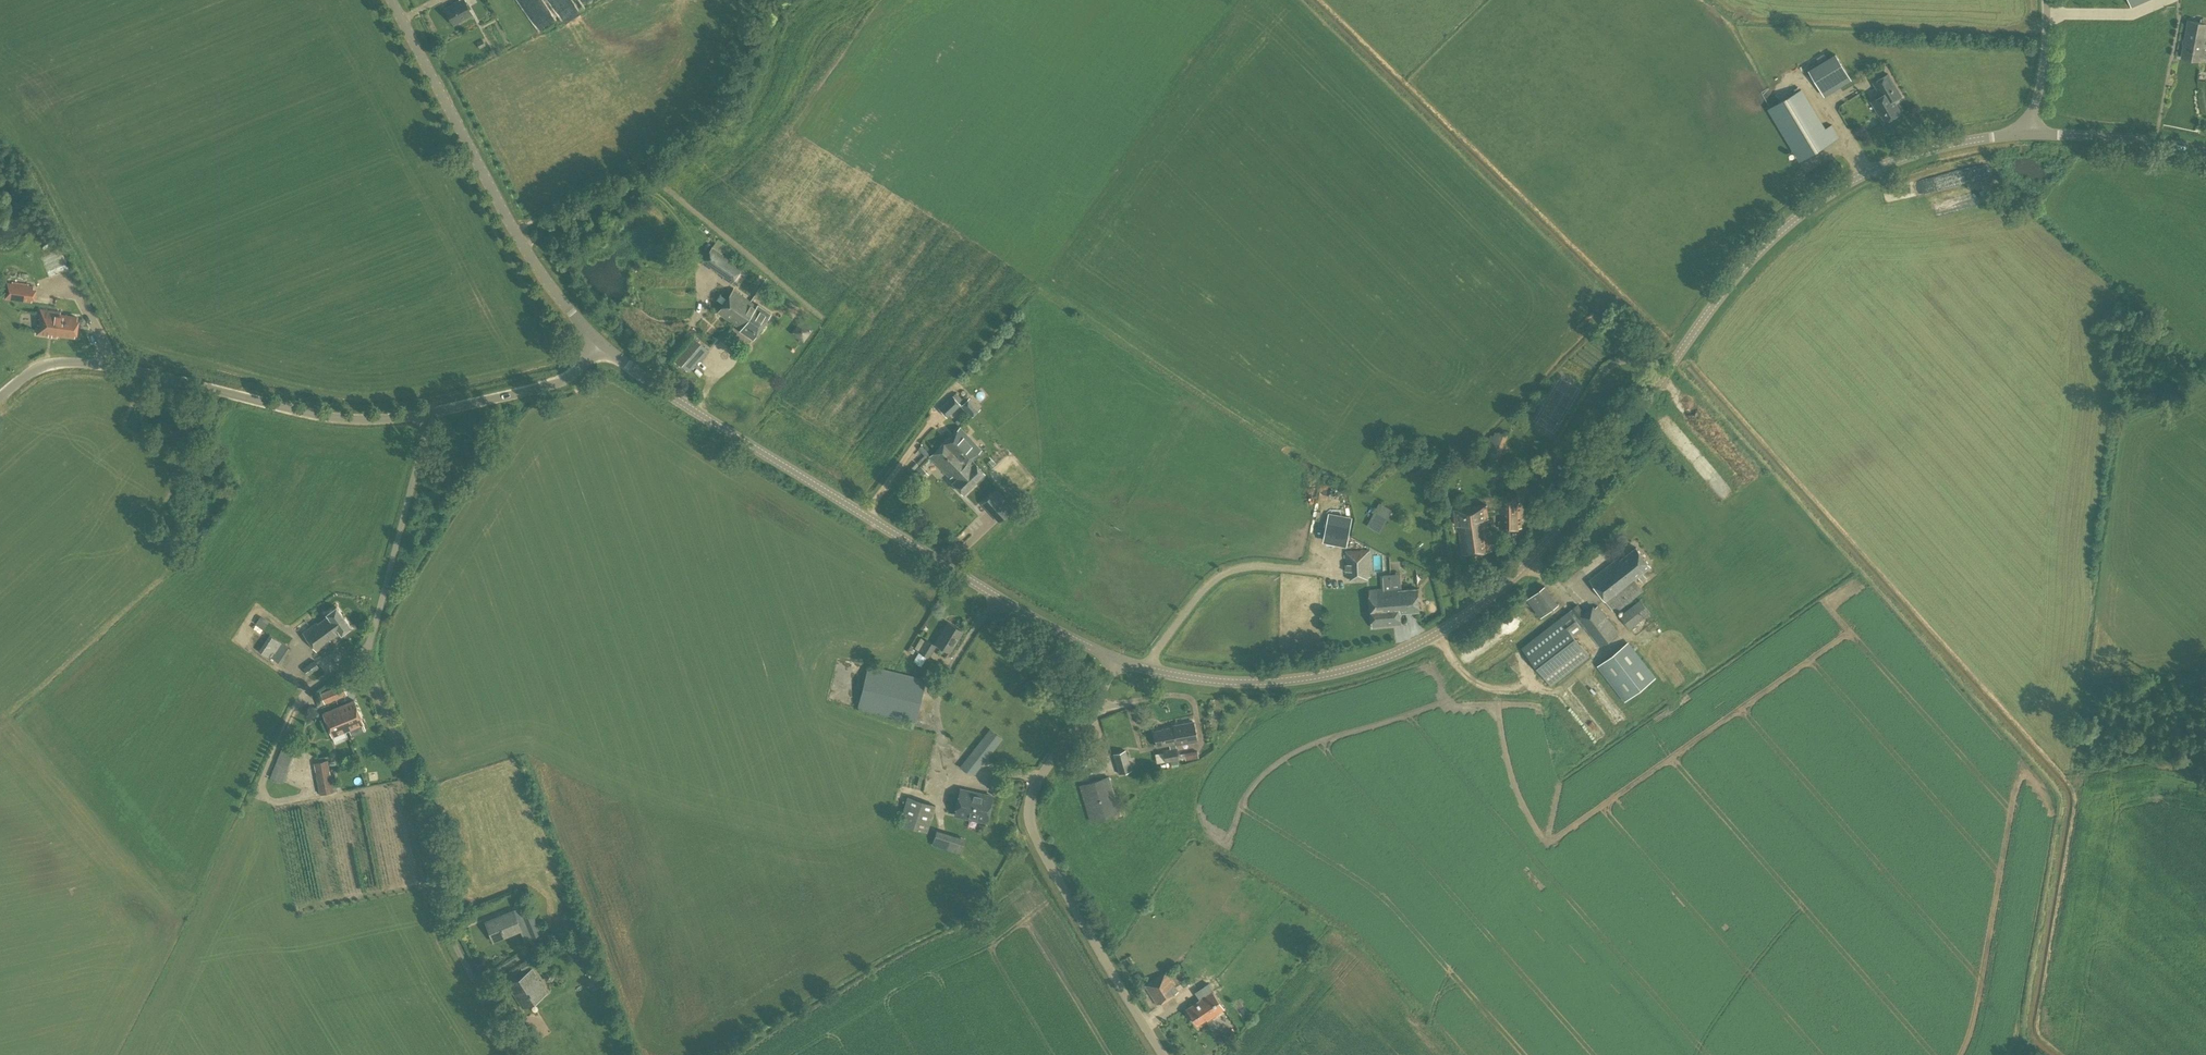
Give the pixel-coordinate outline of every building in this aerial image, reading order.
[(464,0),(461,0),(445,8),(454,24),(472,14),(464,0)] [(2205,33),(2205,24),(2188,20),(2182,57),(2201,61),(2205,33)] [(1809,70),(1818,85),(1829,78),(1835,87),(1846,81),(1840,71),(1844,69),(1835,54),(1809,70)] [(1893,100),(1901,95),(1888,74),(1874,82),(1881,96),(1882,96),(1885,94),(1890,102),(1893,100)] [(1825,128),(1801,88),(1770,107),(1802,160),(1840,137),(1832,124),(1825,128)] [(1901,112),(1893,100),(1890,102),(1885,94),(1882,96),(1881,96),(1872,101),(1878,111),(1879,110),(1886,121),(1901,112)] [(742,268),(722,253),(727,245),(718,238),(701,263),(709,269),(711,267),(723,276),(722,278),(731,284),(732,282),(738,286),(747,273),(741,269),(742,268)] [(35,299),(37,289),(33,288),(34,285),(7,282),(4,298),(31,302),(32,299),(35,299)] [(735,324),(750,301),(733,289),(718,312),(735,324)] [(750,301),(735,324),(741,328),(740,330),(753,339),(770,313),(758,304),(757,305),(750,301)] [(74,337),(77,316),(60,314),(60,312),(41,309),(37,334),(56,337),(57,334),(74,337)] [(803,341),(811,330),(799,322),(791,332),(803,341)] [(689,372),(708,350),(704,346),(710,340),(709,339),(713,334),(703,325),(674,358),(689,372)] [(961,398),(956,392),(952,396),(952,395),(938,408),(947,417),(960,405),(971,417),(980,408),(969,397),(966,394),(961,398)] [(971,459),(981,450),(960,427),(939,447),(961,468),(971,459)] [(1501,452),(1508,435),(1498,431),(1496,436),(1490,434),(1486,447),(1501,452)] [(984,473),(971,459),(961,468),(939,447),(929,456),(953,481),(952,482),(963,493),(984,473)] [(983,501),(988,506),(991,509),(1000,501),(1010,512),(1015,508),(997,488),(983,501)] [(1522,528),(1521,495),(1498,496),(1499,513),(1500,513),(1500,521),(1498,521),(1499,528),(1503,528),(1503,529),(1518,529),(1518,528),(1522,528)] [(1367,525),(1380,532),(1393,509),(1380,502),(1367,525)] [(1488,526),(1487,517),(1489,517),(1487,504),(1454,509),(1456,525),(1458,525),(1462,553),(1491,550),(1489,532),(1487,532),(1486,526),(1488,526)] [(1346,546),(1350,527),(1327,522),(1323,542),(1346,546)] [(1651,566),(1636,547),(1620,560),(1618,558),(1590,580),(1615,612),(1643,590),(1634,579),(1638,576),(1642,581),(1647,578),(1642,572),(1651,566)] [(1371,576),(1370,550),(1345,551),(1346,563),(1345,563),(1345,571),(1347,571),(1347,578),(1350,577),(1350,580),(1368,579),(1368,576),(1371,576)] [(1392,598),(1393,616),(1401,615),(1400,613),(1420,611),(1418,588),(1398,590),(1398,588),(1401,588),(1400,573),(1390,574),(1392,598)] [(1394,625),(1393,616),(1392,598),(1390,574),(1383,574),(1384,589),(1370,590),(1373,627),(1394,625)] [(1526,598),(1540,617),(1558,603),(1544,584),(1526,598)] [(1630,629),(1651,613),(1640,599),(1619,616),(1630,629)] [(1584,613),(1578,604),(1570,610),(1569,610),(1522,646),(1551,685),(1590,655),(1574,635),(1585,627),(1600,646),(1618,632),(1598,605),(1595,607),(1594,605),(1584,613)] [(341,634),(351,627),(336,606),(327,613),(328,615),(317,622),(316,621),(302,632),(317,651),(330,641),(330,640),(340,632),(341,634)] [(260,615),(255,623),(263,629),(269,621),(260,615)] [(950,652),(963,631),(948,622),(935,643),(950,652)] [(281,663),(290,648),(269,634),(259,650),(271,658),(272,657),(281,663)] [(925,640),(920,637),(914,647),(919,650),(918,651),(919,651),(913,660),(924,667),(929,660),(926,659),(927,657),(929,658),(936,645),(926,639),(925,640)] [(327,659),(339,651),(332,642),(321,651),(327,659)] [(1627,644),(1599,666),(1626,699),(1654,677),(1627,644)] [(308,675),(319,667),(314,660),(303,668),(308,675)] [(915,722),(926,679),(868,664),(857,708),(905,720),(890,783),(923,792),(937,734),(914,727),(915,722)] [(332,688),(336,698),(347,694),(342,683),(332,688)] [(325,703),(336,698),(332,688),(321,692),(325,703)] [(341,720),(345,730),(363,723),(354,700),(339,706),(344,718),(341,720)] [(332,736),(345,730),(341,720),(344,718),(339,706),(323,713),(332,736)] [(1139,749),(1131,722),(1117,726),(1103,731),(1110,755),(1113,755),(1118,774),(1132,769),(1126,753),(1139,749)] [(1176,744),(1196,741),(1193,722),(1173,725),(1173,727),(1167,728),(1167,729),(1154,731),(1156,746),(1169,744),(1170,749),(1163,750),(1164,756),(1155,758),(1156,763),(1165,761),(1165,762),(1179,759),(1185,758),(1185,760),(1198,758),(1197,751),(1178,754),(1177,748),(1176,748),(1175,742),(1176,742),(1176,744)] [(974,775),(1003,738),(990,728),(960,766),(974,775)] [(272,779),(284,782),(292,749),(280,746),(272,779)] [(328,764),(315,767),(320,794),(338,790),(334,773),(330,773),(328,764)] [(1090,822),(1120,812),(1109,776),(1078,785),(1090,822)] [(986,821),(992,796),(949,787),(944,811),(986,821)] [(927,832),(935,805),(907,796),(899,823),(927,832)] [(960,853),(965,837),(936,829),(931,844),(960,853)] [(504,936),(521,930),(513,911),(486,922),(492,938),(503,933),(504,936)] [(531,937),(541,933),(532,913),(523,917),(531,937)] [(579,939),(577,945),(583,948),(586,942),(579,939)] [(522,970),(531,964),(528,959),(519,964),(522,970)] [(590,978),(600,973),(595,965),(586,969),(590,978)] [(522,1008),(547,992),(532,968),(507,984),(522,1008)] [(1157,1004),(1178,991),(1165,971),(1144,984),(1157,1004)] [(1225,1011),(1223,1008),(1212,991),(1196,1002),(1197,1003),(1187,1009),(1197,1024),(1206,1018),(1207,1019),(1216,1013),(1224,1024),(1230,1020),(1234,1027),(1242,1022),(1237,1015),(1239,1014),(1244,1022),(1252,1017),(1239,999),(1232,1004),(1233,1005),(1225,1011)] [(528,1048),(540,1040),(529,1024),(517,1031),(528,1048)]
